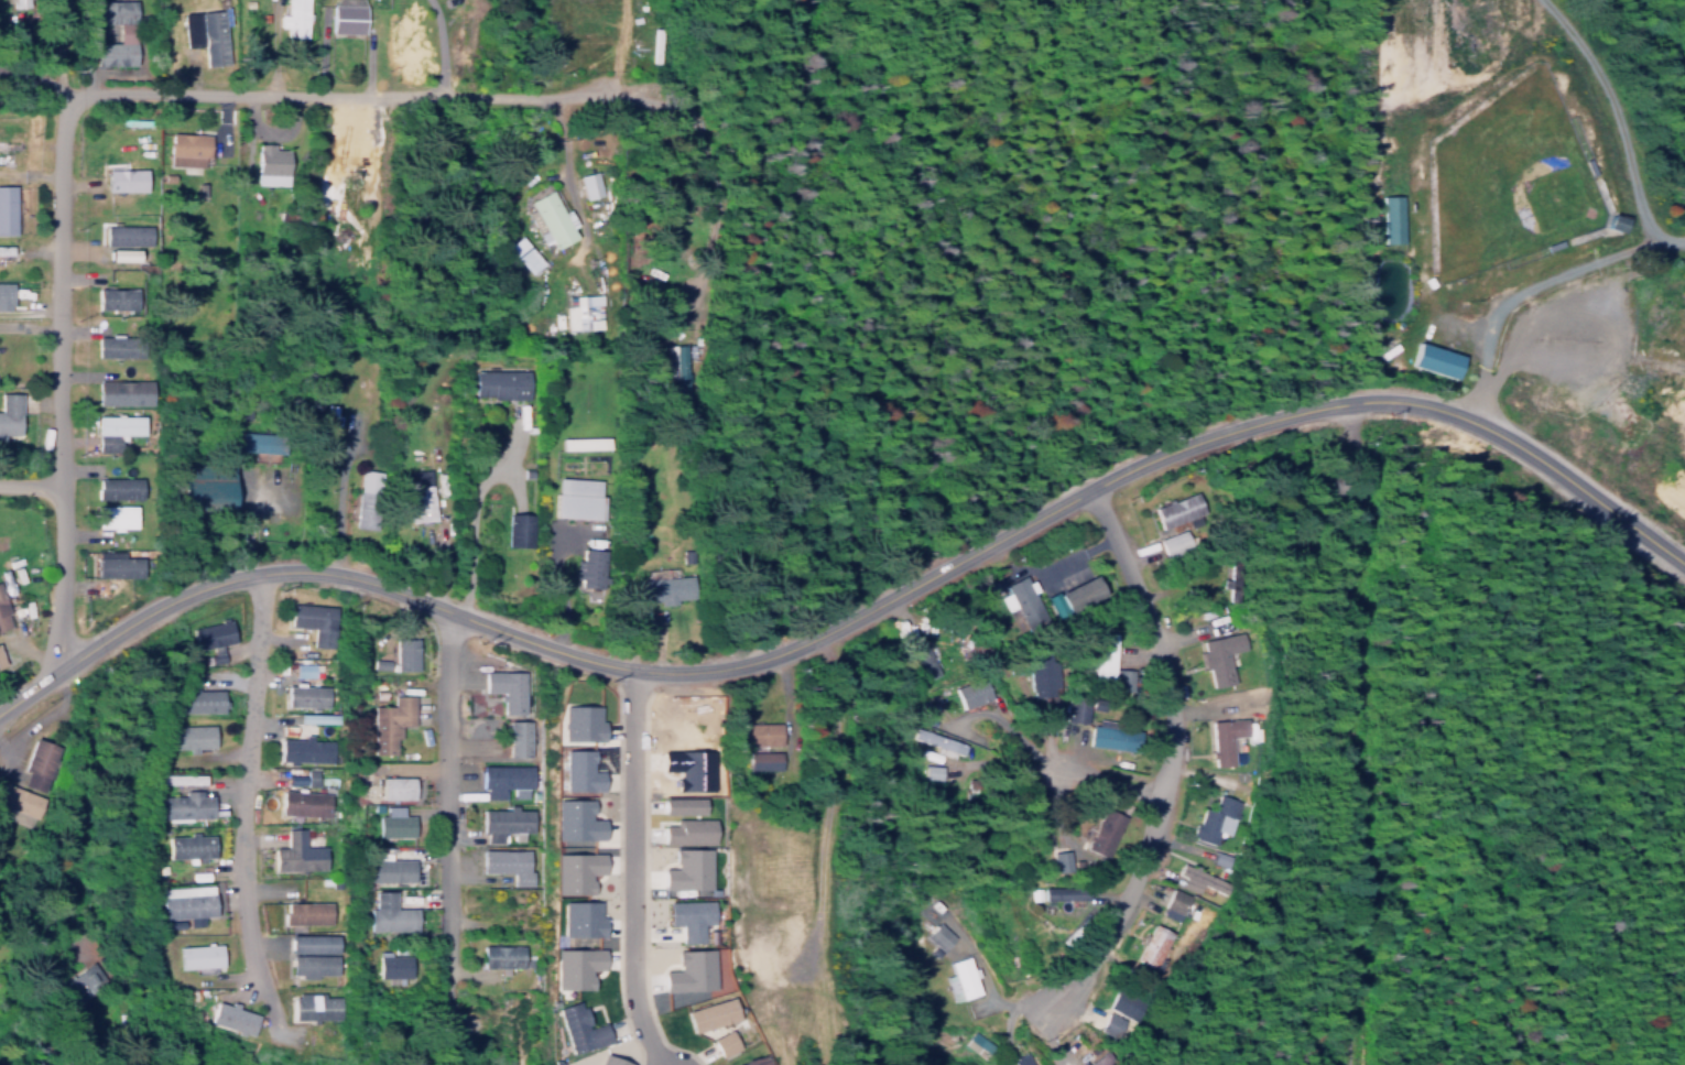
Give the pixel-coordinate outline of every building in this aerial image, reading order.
[(96,18),(96,0),(132,0),(133,59),(96,61),(95,39),(117,37),(117,18),(96,18)] [(285,10),(286,0),(306,0),(305,9),(308,9),(308,17),(305,17),(304,33),(284,32),(285,24),(278,24),(278,10),(285,10)] [(329,28),(330,0),(363,0),(362,29),(329,28)] [(198,8),(220,6),(226,58),(204,61),(198,8)] [(172,130),(209,131),(208,154),(203,153),(202,163),(170,161),(172,130)] [(2,146),(0,146),(0,134),(7,134),(7,137),(22,137),(22,144),(1,144),(2,146)] [(257,140),(271,140),(270,146),(286,148),(286,171),(283,171),(283,181),(256,180),(257,140)] [(107,165),(143,166),(143,188),(107,187),(107,165)] [(603,195),(597,170),(576,175),(582,200),(603,195)] [(15,229),(0,229),(0,182),(14,182),(15,229)] [(531,198),(552,187),(564,209),(570,205),(579,220),(573,224),(578,233),(557,246),(552,236),(546,239),(540,228),(546,225),(531,198)] [(343,188),(352,188),(350,236),(341,236),(343,188)] [(1395,194),(1376,195),(1377,242),(1397,241),(1395,194)] [(106,221),(149,222),(149,241),(105,241),(106,221)] [(540,262),(516,235),(504,246),(528,273),(540,262)] [(1,259),(0,259),(0,240),(11,240),(11,251),(1,251),(1,259)] [(110,244),(138,246),(138,257),(110,256),(110,244)] [(8,306),(0,306),(0,277),(11,278),(11,298),(9,298),(8,306)] [(99,285),(138,285),(137,305),(99,305),(99,285)] [(564,330),(600,329),(599,294),(563,295),(564,330)] [(100,334),(112,334),(112,330),(123,332),(123,334),(143,335),(142,354),(99,352),(100,334)] [(1455,354),(1410,341),(1403,364),(1449,378),(1454,363),(1453,363),(1455,354)] [(477,367),(530,367),(530,394),(496,394),(496,392),(477,392),(477,367)] [(98,377),(151,378),(151,400),(98,400),(98,377)] [(0,406),(0,389),(21,390),(20,428),(1,428),(1,435),(0,435),(0,406)] [(98,412),(144,412),(144,431),(118,431),(118,446),(97,446),(98,412)] [(240,426),(285,431),(283,450),(239,447),(240,426)] [(562,433),(609,433),(610,444),(563,445),(562,433)] [(231,465),(211,464),(210,479),(195,478),(196,467),(185,466),(183,506),(228,508),(231,465)] [(360,465),(379,468),(371,524),(354,522),(360,465)] [(555,512),(557,472),(600,476),(599,492),(604,492),(602,515),(555,512)] [(98,475),(139,474),(139,493),(97,493),(97,483),(98,483),(98,475)] [(406,491),(433,489),(435,515),(407,518),(406,491)] [(1149,507),(1156,529),(1203,514),(1196,492),(1149,507)] [(97,501),(134,502),(134,524),(121,524),(121,528),(110,528),(110,524),(97,524),(97,501)] [(509,510),(533,511),(532,543),(507,542),(509,510)] [(584,545),(605,547),(601,584),(580,582),(581,575),(575,575),(577,555),(583,556),(584,545)] [(98,553),(143,554),(142,574),(98,573),(98,553)] [(640,576),(648,576),(646,567),(678,565),(678,573),(692,572),(693,595),(676,596),(676,600),(661,601),(661,597),(641,598),(640,576)] [(1061,607),(1096,595),(1089,575),(1054,587),(1061,607)] [(11,622),(0,626),(0,580),(10,609),(7,610),(11,622)] [(290,598),(334,601),(331,623),(336,623),(334,644),(311,642),(313,621),(289,619),(290,598)] [(191,624),(219,618),(218,615),(225,613),(226,617),(228,616),(232,637),(220,639),(222,648),(213,650),(210,641),(195,644),(191,624)] [(1109,682),(1110,633),(1089,632),(1088,681),(1109,682)] [(1227,683),(1222,652),(1240,649),(1237,632),(1197,639),(1199,651),(1194,652),(1197,668),(1203,668),(1206,686),(1227,683)] [(394,633),(416,633),(416,665),(392,665),(392,656),(394,656),(394,633)] [(913,682),(933,673),(917,638),(898,647),(913,682)] [(1023,651),(1025,697),(1048,696),(1047,650),(1023,651)] [(290,677),(318,677),(318,664),(291,663),(290,677)] [(485,667),(524,667),(524,709),(503,709),(503,688),(485,688),(485,667)] [(286,681),(293,681),(293,677),(304,677),(304,682),(325,682),(325,703),(285,700),(286,681)] [(957,709),(990,697),(983,677),(950,688),(957,709)] [(178,707),(178,685),(188,685),(188,681),(197,681),(197,685),(222,686),(221,707),(178,707)] [(373,700),(392,700),(392,691),(413,691),(413,720),(400,720),(400,735),(394,735),(394,749),(372,749),(373,700)] [(1083,695),(1061,694),(1060,722),(1082,723),(1083,695)] [(595,740),(596,705),(556,705),(556,740),(595,740)] [(293,723),(318,722),(318,714),(293,714),(293,723)] [(509,716),(531,716),(531,751),(509,751),(509,716)] [(166,722),(168,722),(168,719),(176,719),(176,722),(213,721),(213,742),(198,742),(198,747),(188,747),(187,742),(166,743),(166,722)] [(736,719),(781,719),(781,740),(736,740),(736,719)] [(1207,766),(1227,765),(1226,736),(1242,735),(1241,719),(1205,720),(1207,766)] [(1083,744),(1107,750),(1113,727),(1088,721),(1083,744)] [(959,755),(963,744),(913,727),(910,738),(933,745),(931,751),(949,758),(951,753),(959,755)] [(280,733),(303,735),(303,730),(311,731),(311,735),(333,735),(331,757),(279,754),(280,733)] [(35,732),(59,741),(43,787),(23,780),(28,765),(23,764),(35,732)] [(558,791),(596,791),(596,771),(587,771),(587,749),(558,749),(558,791)] [(775,770),(774,751),(742,752),(742,771),(775,770)] [(482,761),(532,761),(532,782),(504,782),(504,793),(486,793),(486,781),(481,781),(482,761)] [(922,779),(937,778),(937,766),(921,767),(922,779)] [(313,769),(303,769),(301,785),(312,786),(313,769)] [(163,770),(205,770),(205,780),(197,780),(197,782),(192,782),(192,780),(163,780),(163,770)] [(381,772),(414,773),(414,794),(381,794),(381,772)] [(7,803),(0,800),(0,784),(2,778),(45,794),(37,815),(35,814),(32,823),(3,812),(7,803)] [(281,785),(328,789),(327,811),(280,808),(281,785)] [(160,792),(185,791),(185,787),(200,786),(200,791),(210,791),(210,813),(191,813),(191,816),(170,817),(170,813),(160,814),(160,792)] [(1210,844),(1214,831),(1227,835),(1236,801),(1214,794),(1210,811),(1199,808),(1194,824),(1190,823),(1185,837),(1210,844)] [(697,797),(655,797),(655,814),(697,813),(697,797)] [(585,799),(548,799),(548,839),(596,840),(596,819),(585,819),(585,799)] [(482,805),(509,805),(509,801),(518,801),(518,805),(534,805),(534,826),(503,825),(503,838),(486,838),(486,825),(481,825),(482,805)] [(378,811),(385,811),(385,802),(402,803),(402,811),(413,811),(413,832),(378,830),(378,811)] [(1079,857),(1100,863),(1116,814),(1095,807),(1079,857)] [(710,819),(668,818),(668,825),(656,824),(656,843),(709,844),(710,819)] [(272,843),(284,843),(284,825),(303,825),(303,843),(322,841),(322,865),(273,866),(272,843)] [(170,832),(189,830),(189,828),(196,828),(197,830),(214,830),(214,851),(204,852),(204,857),(195,857),(195,852),(170,852),(170,832)] [(481,845),(530,845),(530,867),(533,867),(533,881),(513,881),(513,868),(481,868),(481,845)] [(1047,848),(1048,873),(1066,872),(1064,847),(1047,848)] [(596,852),(548,853),(549,894),(586,893),(586,874),(597,874),(596,852)] [(369,855),(413,855),(413,876),(369,876),(369,855)] [(1174,887),(1193,893),(1196,884),(1211,889),(1215,878),(1176,864),(1172,874),(1178,876),(1174,887)] [(162,884),(213,880),(213,889),(215,889),(217,911),(162,916),(162,905),(164,905),(162,884)] [(1026,902),(1082,904),(1082,888),(1026,886),(1026,902)] [(368,903),(373,903),(373,887),(393,887),(393,903),(415,903),(415,926),(369,926),(368,903)] [(1160,906),(1177,914),(1186,895),(1169,887),(1160,906)] [(286,898),(329,898),(329,919),(283,919),(283,909),(286,909),(286,898)] [(706,900),(660,902),(661,925),(674,925),(674,943),(696,943),(695,924),(706,923),(706,900)] [(595,901),(555,901),(556,936),(596,935),(595,901)] [(922,935),(938,950),(951,937),(935,921),(922,935)] [(1170,933),(1150,924),(1142,940),(1141,940),(1132,958),(1153,968),(1170,933)] [(333,953),(333,935),(283,934),(283,953),(333,953)] [(180,943),(220,941),(221,963),(181,965),(180,943)] [(482,941),(524,941),(524,963),(482,963),(482,941)] [(378,947),(388,947),(388,952),(410,953),(410,972),(378,972),(378,947)] [(549,989),(586,989),(586,969),(597,970),(597,949),(549,948),(549,989)] [(292,950),(337,950),(337,969),(315,969),(315,974),(298,974),(298,969),(292,969),(292,950)] [(63,980),(98,956),(111,977),(77,1001),(63,980)] [(292,992),(296,991),(296,989),(323,988),(323,991),(338,991),(338,1013),(292,1013),(292,992)] [(1124,996),(1109,996),(1109,1010),(1124,1010),(1124,996)] [(217,997),(230,1001),(231,998),(239,1000),(238,1004),(259,1011),(252,1030),(246,1028),(244,1031),(237,1029),(238,1025),(210,1017),(217,997)] [(556,1003),(578,997),(580,1004),(586,1002),(591,1019),(586,1021),(588,1025),(605,1020),(610,1036),(572,1050),(556,1003)] [(679,1010),(685,1032),(732,1019),(726,997),(679,1010)] [(735,1050),(725,1029),(706,1039),(716,1059),(735,1050)] [(765,1050),(772,1064),(737,1064),(736,1061),(765,1050)] [(626,1063),(595,1053),(591,1064),(625,1064),(626,1063)] [(1077,1064),(1099,1064),(1089,1054),(1077,1064)]
